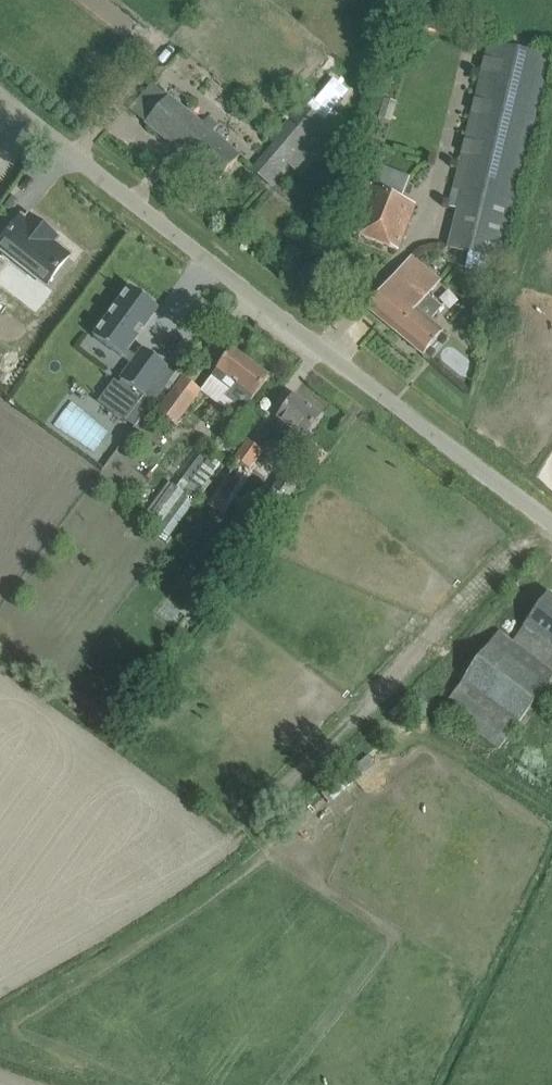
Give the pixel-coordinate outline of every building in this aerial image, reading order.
[(460,191),(446,247),(469,253),(490,258),(500,260),(514,199),(549,54),(488,40),(453,186),(452,189),(460,191)] [(155,84),(132,111),(218,183),(240,156),(213,134),(219,128),(206,117),(200,123),(155,84)] [(294,168),(317,141),(329,126),(300,103),(269,140),(274,144),(252,170),(268,183),(286,162),(294,168)] [(370,189),(353,233),(398,251),(406,230),(415,207),(401,201),(370,189)] [(26,220),(22,217),(0,245),(0,250),(46,286),(70,255),(54,243),(57,239),(29,216),(26,220)] [(445,331),(430,319),(441,306),(428,295),(441,280),(412,255),(368,308),(424,356),(445,331)] [(130,288),(94,337),(122,358),(128,350),(158,309),(130,288)] [(122,380),(104,405),(126,421),(144,396),(145,397),(168,366),(143,348),(136,357),(131,364),(120,379),(122,380)] [(232,349),(211,377),(220,384),(225,377),(233,384),(229,390),(224,396),(238,408),(239,407),(244,411),(244,410),(255,396),(256,395),(269,377),(232,349)] [(128,350),(122,358),(131,364),(136,357),(128,350)] [(176,426),(200,392),(201,391),(183,377),(158,412),(176,426)] [(278,418),(268,432),(288,446),(287,448),(298,456),(310,438),(306,436),(321,415),(293,396),(278,418)] [(247,440),(233,458),(243,465),(248,469),(262,451),(247,440)] [(219,464),(209,456),(189,482),(203,492),(211,482),(207,479),(219,464)] [(246,526),(260,537),(300,480),(285,469),(246,526)] [(240,571),(222,558),(216,566),(234,580),(240,571)] [(443,707),(499,749),(526,715),(551,681),(551,596),(548,593),(513,641),(500,631),(443,707)]
